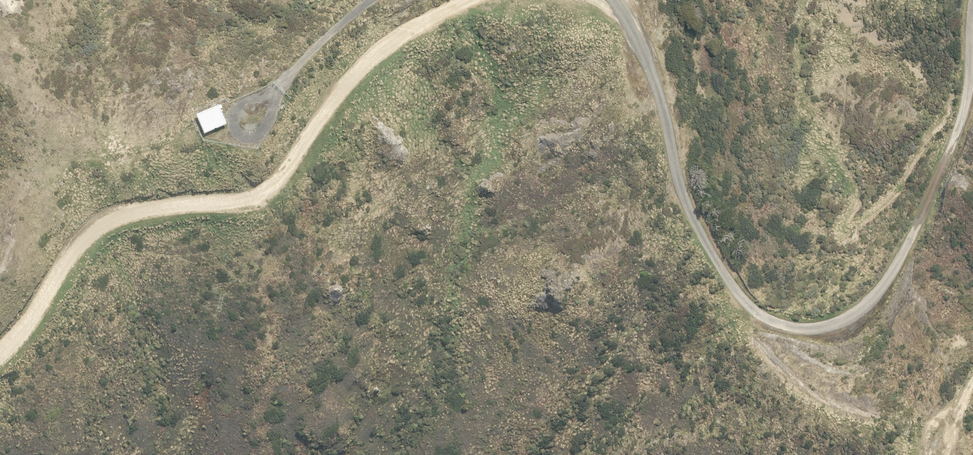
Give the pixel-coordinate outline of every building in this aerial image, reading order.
[(205,131),(227,122),(219,103),(197,113),(205,131)]
